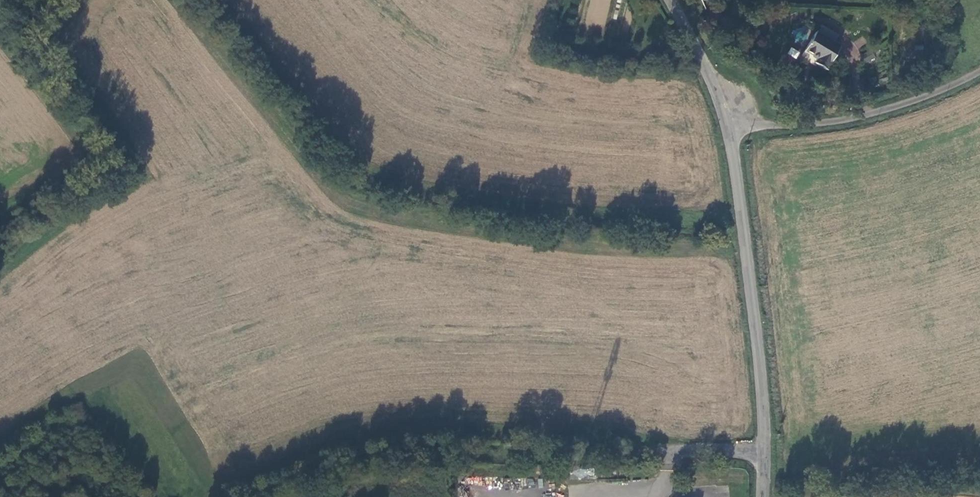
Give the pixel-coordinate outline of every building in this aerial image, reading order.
[(921,14),(925,33),(932,32),(928,13),(921,14)] [(810,32),(828,43),(834,34),(816,23),(810,32)] [(810,32),(799,51),(813,59),(810,64),(821,70),(835,47),(828,43),(810,32)] [(858,48),(866,42),(862,36),(854,42),(858,48)] [(797,58),(800,52),(791,47),(788,54),(797,58)] [(866,51),(856,56),(859,63),(870,58),(866,51)]
